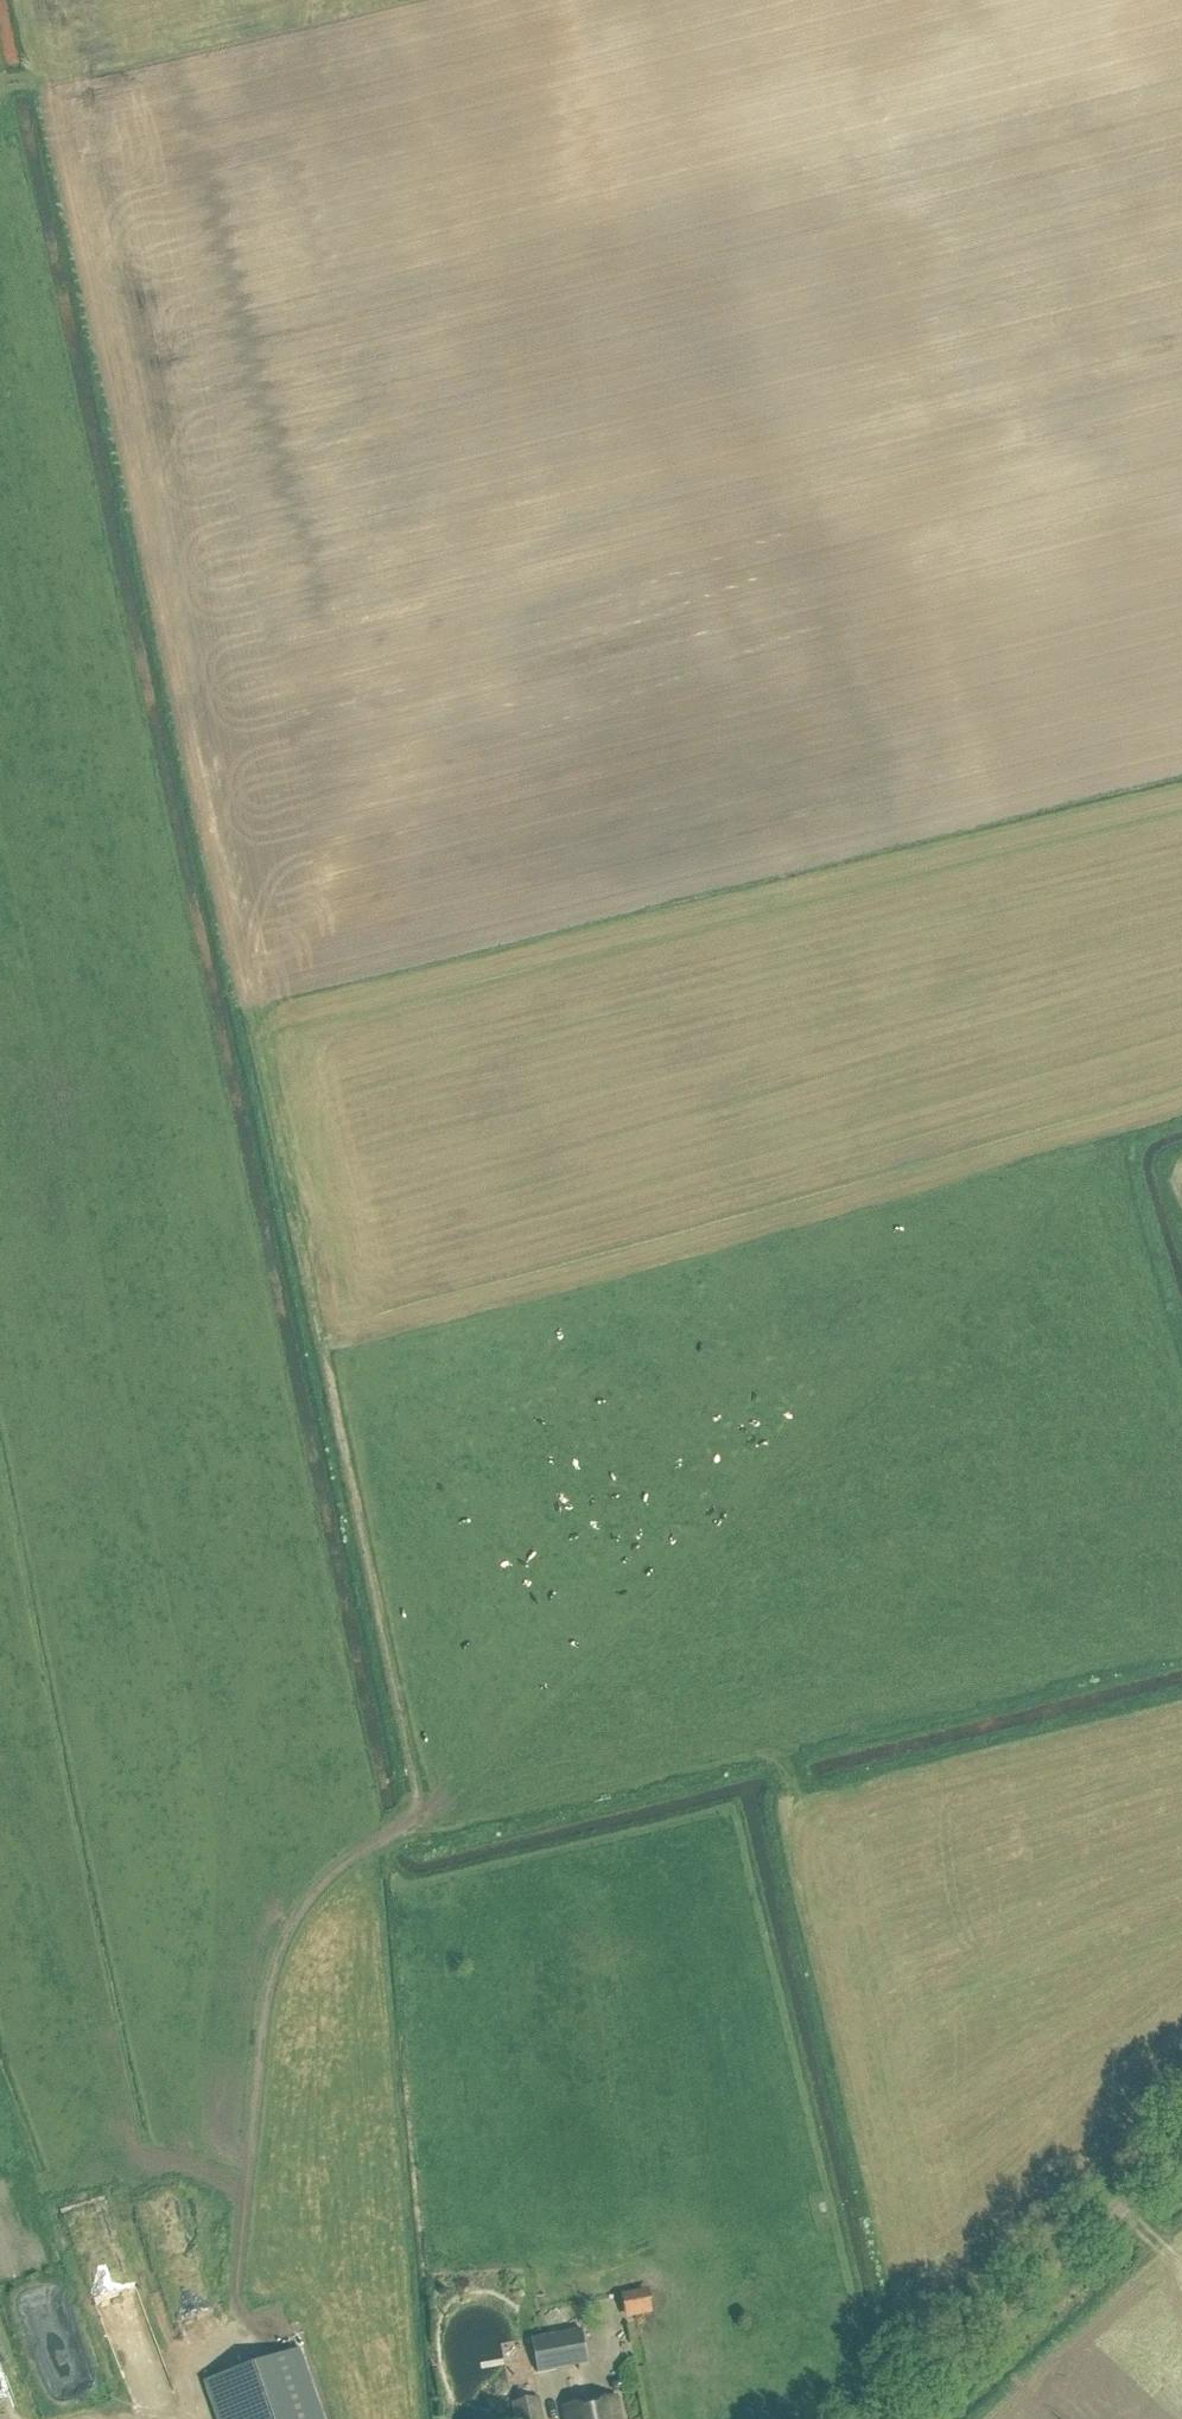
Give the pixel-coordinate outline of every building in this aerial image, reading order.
[(537,2375),(586,2366),(579,2332),(530,2342),(537,2375)] [(215,2418),(323,2418),(298,2351),(203,2384),(215,2418)] [(616,2396),(564,2406),(566,2418),(621,2418),(616,2396)] [(513,2418),(541,2418),(537,2398),(510,2404),(513,2418)]
